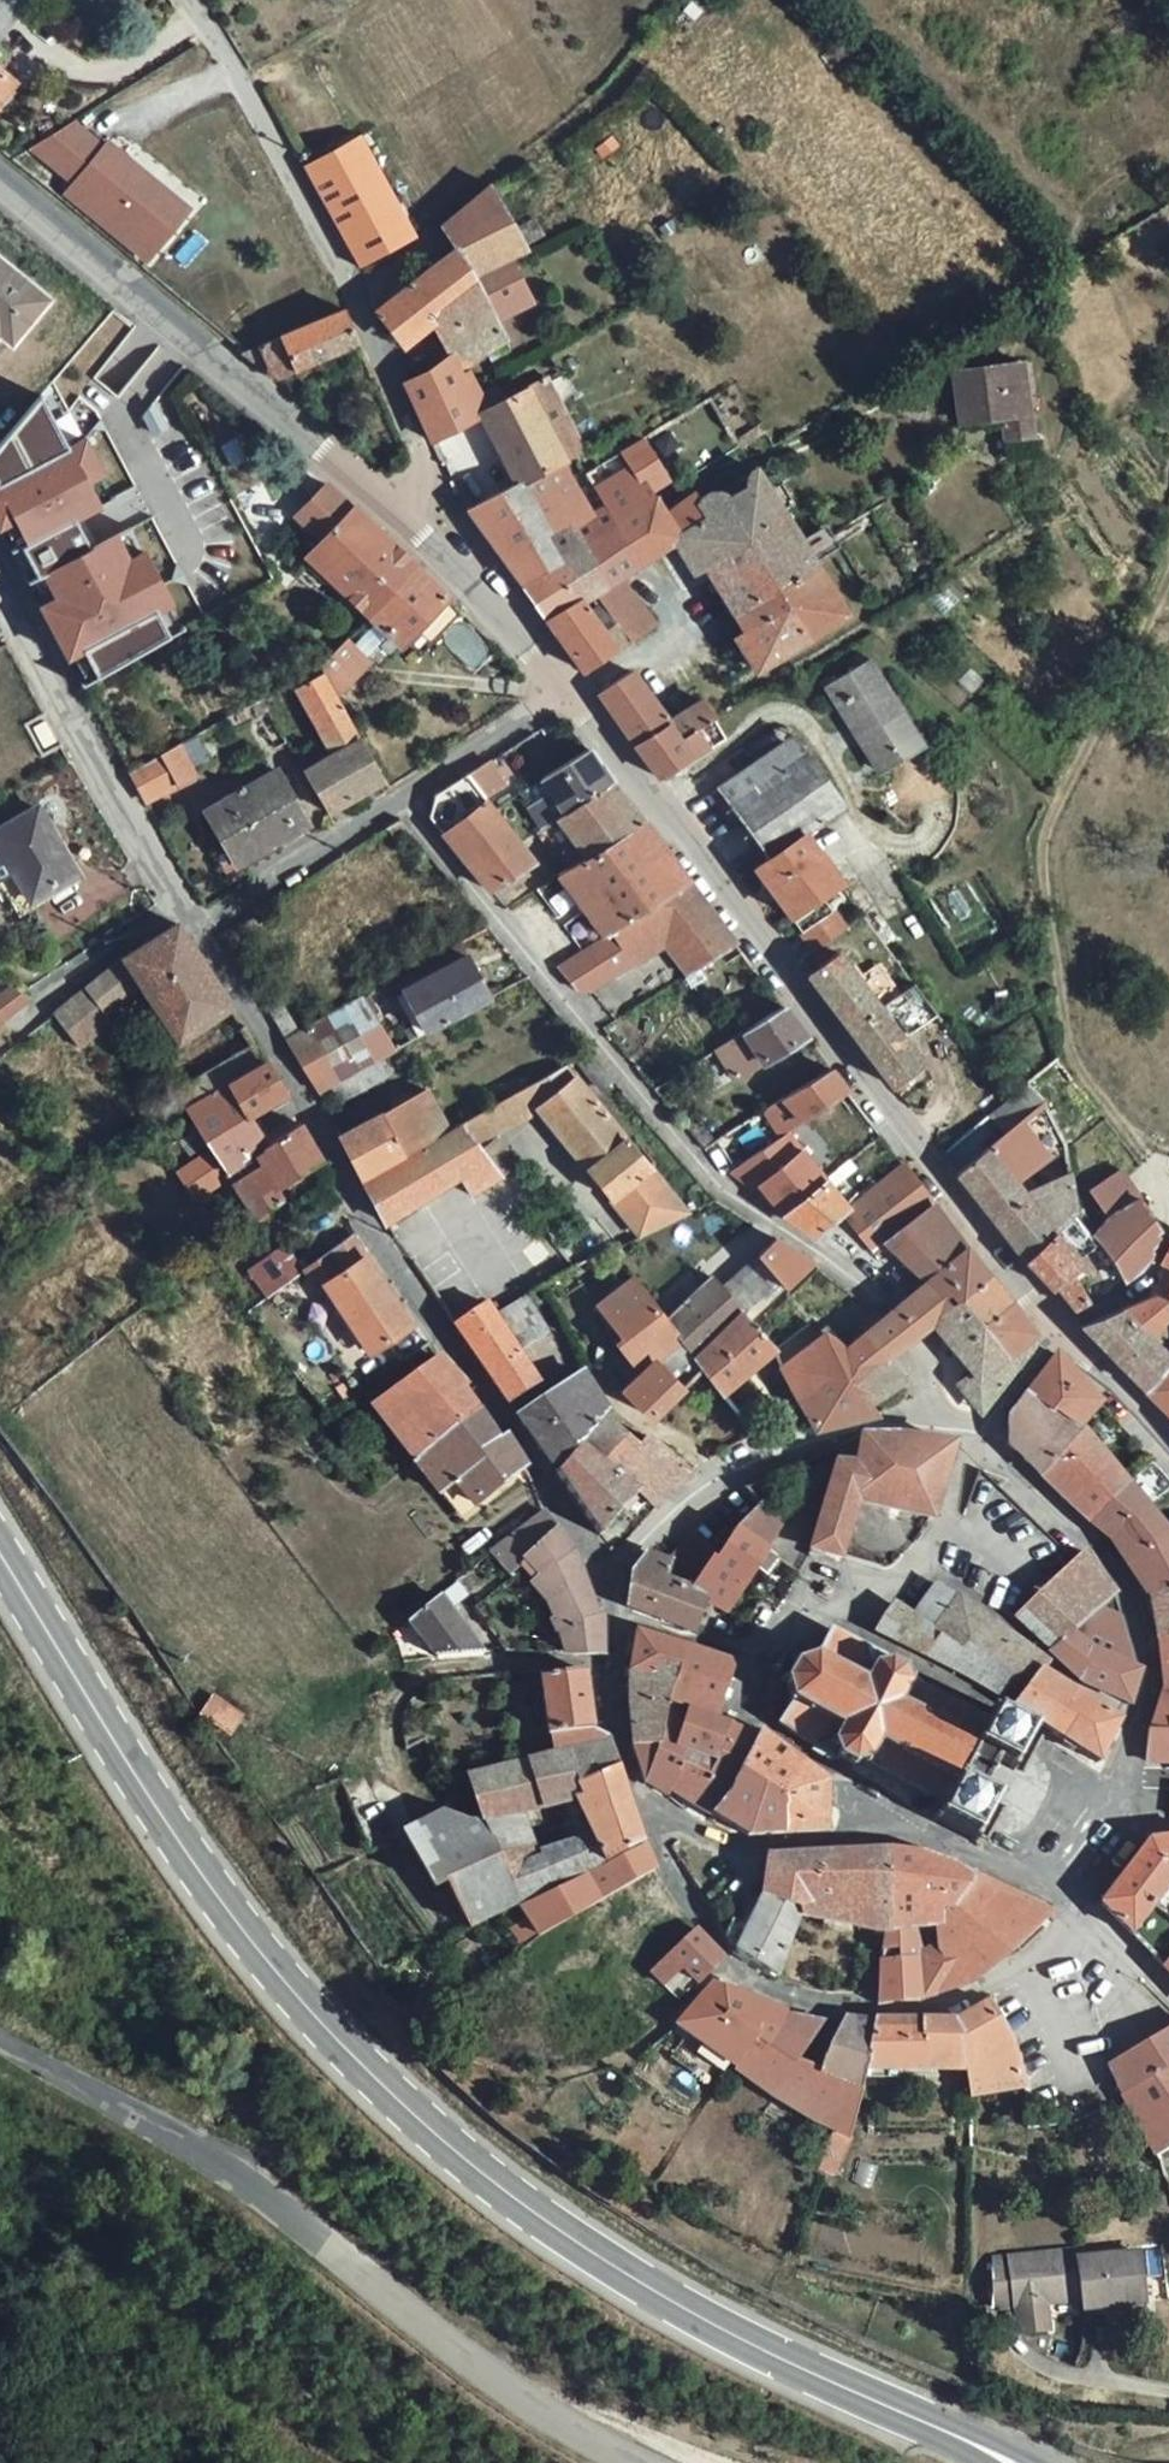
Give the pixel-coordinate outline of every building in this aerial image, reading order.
[(85,147),(54,120),(12,145),(57,180),(55,182),(135,249),(169,209),(89,142),(85,147)] [(412,234),(355,131),(324,145),(296,160),(353,263),(412,234)] [(436,294),(467,271),(508,243),(472,181),(426,222),(438,245),(361,308),(384,346),(418,321),(415,315),(436,294)] [(135,249),(55,182),(48,191),(127,258),(135,249)] [(415,315),(418,321),(438,354),(448,347),(456,360),(493,340),(479,312),(513,293),(496,263),(471,278),(470,275),(467,271),(436,294),(415,315)] [(11,330),(34,304),(0,274),(0,320),(11,330)] [(341,344),(327,310),(224,350),(259,379),(341,344)] [(11,330),(0,320),(0,342),(11,330)] [(456,360),(448,347),(438,354),(445,366),(452,362),(456,360)] [(953,411),(995,402),(1000,427),(1031,420),(1015,347),(943,361),(953,411)] [(416,365),(430,391),(458,375),(452,362),(445,366),(438,354),(416,365)] [(505,489),(550,464),(556,459),(546,438),(517,386),(475,410),(465,388),(458,375),(430,391),(416,365),(405,372),(395,377),(429,442),(466,417),(505,489)] [(278,395),(287,401),(291,396),(283,390),(278,395)] [(8,545),(1,548),(18,578),(24,575),(37,599),(26,605),(21,607),(48,657),(53,655),(63,650),(78,677),(157,633),(142,607),(152,601),(157,599),(130,549),(123,552),(114,557),(101,533),(71,550),(54,520),(79,507),(66,483),(75,478),(82,475),(64,441),(48,450),(22,402),(0,428),(0,530),(8,545)] [(631,490),(639,485),(647,481),(623,439),(607,448),(631,490)] [(640,523),(655,513),(639,485),(631,490),(607,448),(570,471),(590,506),(629,568),(657,550),(640,523)] [(379,465),(373,455),(361,461),(371,469),(379,465)] [(558,524),(579,511),(559,478),(550,464),(505,489),(459,516),(505,581),(568,541),(558,524)] [(692,566),(744,533),(781,509),(751,464),(724,480),(727,485),(718,490),(709,485),(689,497),(687,494),(655,513),(640,523),(657,550),(667,544),(683,572),(692,566)] [(66,483),(79,507),(88,501),(75,478),(66,483)] [(277,555),(342,616),(393,562),(304,481),(269,518),(292,539),(277,555)] [(446,510),(453,506),(458,503),(449,488),(443,492),(436,496),(446,510)] [(629,568),(590,506),(579,511),(558,524),(568,541),(505,581),(535,623),(578,595),(581,599),(590,594),(613,579),(629,568)] [(719,612),(810,555),(792,527),(781,509),(744,533),(692,566),(719,612)] [(114,557),(123,552),(110,528),(101,533),(114,557)] [(1,548),(8,545),(0,530),(0,549),(1,548)] [(844,607),(810,555),(719,612),(729,630),(783,598),(803,631),(844,607)] [(403,571),(393,562),(342,616),(376,647),(427,595),(403,571)] [(24,575),(18,578),(13,581),(26,605),(37,599),(24,575)] [(613,579),(590,594),(615,630),(636,615),(613,579)] [(615,630),(590,594),(581,599),(578,595),(535,623),(565,666),(615,630)] [(741,666),(803,631),(783,598),(729,630),(723,634),(741,666)] [(142,607),(157,633),(166,628),(152,601),(142,607)] [(349,660),(323,635),(300,658),(301,660),(304,666),(320,695),(349,660)] [(63,650),(53,655),(68,682),(78,677),(63,650)] [(863,653),(816,681),(863,764),(910,736),(863,653)] [(281,765),(305,810),(364,779),(320,695),(304,666),(273,683),(309,748),(281,765)] [(583,691),(619,744),(656,720),(619,667),(583,691)] [(619,744),(641,774),(679,752),(666,734),(687,721),(703,712),(692,697),(656,720),(619,744)] [(679,752),(699,739),(687,721),(666,734),(679,752)] [(778,730),(736,758),(750,776),(790,746),(778,730)] [(139,749),(155,778),(172,769),(156,740),(139,749)] [(830,799),(823,789),(790,746),(750,776),(736,758),(700,784),(756,855),(789,830),(830,799)] [(134,795),(156,779),(155,778),(139,749),(117,763),(134,795)] [(529,778),(541,795),(552,812),(593,783),(568,753),(529,778)] [(483,755),(446,778),(467,805),(473,802),(500,782),(483,755)] [(285,822),(252,767),(180,807),(185,815),(200,842),(195,844),(190,847),(207,876),(282,834),(278,826),(285,822)] [(480,810),(473,802),(467,805),(446,778),(405,804),(479,895),(521,863),(506,844),(480,810)] [(535,824),(564,865),(624,824),(593,783),(552,812),(535,824)] [(535,824),(552,812),(541,795),(523,808),(535,824)] [(0,815),(0,883),(9,897),(53,868),(15,805),(0,815)] [(382,820),(369,828),(379,842),(393,833),(382,820)] [(535,824),(521,834),(550,874),(564,865),(535,824)] [(592,941),(674,887),(624,824),(564,865),(550,874),(543,879),(592,941)] [(798,943),(828,921),(811,897),(830,884),(789,830),(756,855),(741,866),(798,943)] [(625,967),(652,949),(664,943),(678,964),(687,957),(694,965),(721,947),(674,887),(592,941),(578,949),(597,978),(621,963),(625,967)] [(93,1022),(85,1012),(97,1003),(120,988),(159,1048),(215,1012),(160,924),(103,959),(35,1013),(58,1047),(93,1022)] [(664,943),(652,949),(672,980),(694,965),(687,957),(678,964),(664,943)] [(443,944),(380,978),(409,1035),(474,1002),(443,944)] [(919,1065),(902,1044),(936,1020),(904,978),(900,980),(896,976),(892,979),(896,984),(871,1004),(827,946),(793,971),(884,1092),(919,1065)] [(597,978),(578,949),(542,973),(570,1007),(586,1006),(606,990),(597,978)] [(0,984),(0,1013),(15,1001),(1,983),(0,984)] [(268,1039),(301,1091),(377,1052),(358,1015),(365,1011),(356,991),(268,1039)] [(795,1039),(770,1009),(709,1049),(725,1072),(742,1060),(750,1070),(795,1039)] [(162,1084),(156,1076),(149,1080),(141,1085),(151,1099),(158,1095),(167,1109),(212,1081),(245,1060),(234,1041),(162,1084)] [(590,1068),(575,1050),(563,1057),(578,1077),(590,1068)] [(270,1101),(245,1060),(212,1081),(236,1122),(270,1101)] [(446,1123),(466,1151),(476,1145),(524,1116),(520,1111),(560,1080),(548,1066),(446,1123)] [(837,1094),(819,1071),(771,1102),(791,1127),(837,1094)] [(624,1240),(671,1218),(560,1080),(520,1111),(524,1116),(610,1221),(624,1240)] [(167,1109),(213,1181),(237,1166),(232,1156),(251,1145),(236,1122),(212,1081),(167,1109)] [(977,1115),(991,1132),(1027,1103),(1013,1087),(977,1115)] [(655,1112),(665,1105),(651,1088),(641,1094),(655,1112)] [(324,1136),(345,1176),(429,1129),(410,1089),(324,1136)] [(1005,1177),(1050,1140),(1033,1099),(1027,1103),(991,1132),(943,1170),(1010,1258),(1040,1233),(1011,1187),(1005,1177)] [(690,1154),(713,1181),(778,1136),(758,1110),(690,1154)] [(446,1185),(456,1199),(486,1179),(480,1169),(487,1164),(476,1145),(466,1151),(446,1123),(347,1178),(375,1231),(446,1185)] [(232,1156),(237,1166),(213,1181),(236,1218),(265,1201),(258,1189),(269,1182),(272,1186),(305,1167),(283,1127),(251,1145),(232,1156)] [(674,1133),(679,1141),(688,1135),(682,1127),(674,1133)] [(880,1245),(903,1271),(913,1282),(936,1314),(980,1275),(894,1165),(845,1207),(835,1216),(836,1218),(849,1235),(863,1253),(867,1257),(880,1245)] [(1138,1255),(1147,1260),(1162,1223),(1142,1223),(1110,1181),(1100,1167),(1071,1186),(1087,1215),(1074,1232),(1079,1239),(1082,1237),(1103,1258),(1116,1280),(1133,1272),(1138,1255)] [(1062,1212),(1055,1169),(1011,1187),(1040,1233),(1045,1230),(1061,1217),(1062,1212)] [(835,1216),(845,1207),(819,1178),(774,1215),(810,1240),(836,1218),(835,1216)] [(1061,1217),(1045,1230),(1069,1258),(1085,1246),(1079,1239),(1074,1232),(1061,1217)] [(1162,1223),(1147,1260),(1156,1265),(1167,1270),(1168,1266),(1168,1227),(1162,1223)] [(368,1313),(378,1305),(328,1229),(313,1240),(328,1263),(307,1277),(309,1280),(349,1344),(376,1326),(368,1313)] [(1039,1290),(1042,1286),(1065,1270),(1069,1266),(1040,1233),(1010,1258),(1039,1290)] [(799,1263),(766,1239),(746,1256),(767,1278),(773,1286),(799,1263)] [(328,1263),(313,1240),(288,1257),(305,1282),(309,1280),(307,1277),(328,1263)] [(732,1311),(767,1278),(746,1256),(710,1287),(702,1278),(654,1320),(683,1358),(732,1311)] [(1168,1294),(1168,1266),(1167,1270),(1156,1265),(1144,1297),(1162,1304),(1168,1294)] [(1062,1308),(1081,1298),(1065,1270),(1042,1286),(1062,1308)] [(1001,1301),(980,1275),(936,1314),(921,1326),(959,1373),(942,1389),(967,1413),(1004,1362),(974,1324),(1001,1301)] [(732,1311),(738,1318),(773,1286),(767,1278),(732,1311)] [(623,1281),(589,1307),(612,1338),(635,1370),(617,1388),(640,1416),(693,1372),(683,1358),(654,1320),(623,1281)] [(890,1301),(888,1304),(911,1334),(921,1326),(936,1314),(913,1282),(898,1294),(892,1289),(884,1296),(890,1301)] [(539,1300),(530,1288),(484,1316),(509,1353),(541,1331),(526,1309),(539,1300)] [(1109,1312),(1070,1328),(1155,1418),(1168,1401),(1168,1337),(1157,1350),(1141,1334),(1158,1313),(1168,1324),(1168,1294),(1162,1304),(1144,1297),(1117,1307),(1115,1303),(1106,1306),(1109,1312)] [(1019,1325),(1001,1301),(974,1324),(1004,1362),(1021,1337),(1022,1332),(1020,1327),(1019,1325)] [(898,1345),(911,1334),(888,1304),(875,1314),(898,1345)] [(387,1318),(378,1305),(368,1313),(376,1326),(387,1318)] [(446,1330),(502,1406),(531,1385),(525,1378),(509,1353),(484,1316),(478,1308),(446,1330)] [(769,1352),(747,1327),(738,1318),(732,1311),(683,1358),(693,1372),(717,1398),(766,1355),(769,1352)] [(879,1362),(898,1345),(875,1314),(871,1316),(864,1311),(843,1328),(850,1336),(875,1364),(879,1362)] [(819,1330),(796,1349),(772,1368),(789,1398),(834,1365),(847,1389),(875,1364),(850,1336),(836,1347),(819,1330)] [(772,1368),(796,1349),(786,1337),(769,1352),(766,1355),(772,1368)] [(1071,1426),(1073,1423),(1089,1406),(1043,1354),(1019,1387),(1071,1426)] [(418,1358),(349,1408),(387,1459),(457,1411),(444,1392),(447,1390),(418,1358)] [(893,1377),(879,1362),(875,1364),(847,1389),(857,1408),(893,1377)] [(805,1431),(864,1420),(857,1408),(847,1389),(834,1365),(789,1398),(805,1431)] [(512,1421),(550,1473),(595,1420),(600,1413),(595,1406),(575,1377),(512,1421)] [(908,1393),(893,1377),(857,1408),(864,1420),(914,1417),(927,1407),(917,1386),(908,1393)] [(999,1443),(1031,1472),(1071,1426),(1019,1387),(1000,1413),(1000,1437),(999,1443)] [(434,1489),(454,1515),(506,1473),(489,1441),(482,1445),(457,1411),(387,1459),(419,1500),(434,1489)] [(627,1432),(617,1441),(595,1420),(550,1473),(594,1531),(627,1494),(644,1509),(676,1476),(627,1432)] [(1081,1519),(1121,1480),(1073,1423),(1071,1426),(1031,1472),(1081,1519)] [(798,1558),(828,1565),(847,1515),(914,1525),(938,1446),(848,1441),(828,1450),(794,1557),(798,1558)] [(1158,1524),(1121,1480),(1081,1519),(1102,1537),(1137,1587),(1137,1590),(1168,1580),(1168,1527),(1168,1526),(1168,1519),(1168,1518),(1158,1524)] [(471,1553),(492,1581),(502,1595),(520,1591),(540,1653),(583,1657),(585,1617),(579,1616),(561,1563),(524,1511),(471,1553)] [(743,1517),(727,1539),(749,1554),(765,1531),(743,1517)] [(675,1538),(673,1542),(709,1564),(711,1561),(675,1538)] [(709,1564),(704,1572),(731,1589),(754,1558),(749,1554),(727,1539),(711,1561),(709,1564)] [(653,1570),(648,1582),(682,1596),(699,1567),(671,1542),(651,1569),(653,1570)] [(704,1572),(709,1564),(673,1542),(671,1542),(699,1567),(704,1572)] [(1006,1610),(1039,1645),(1101,1600),(1071,1550),(1006,1610)] [(615,1611),(632,1617),(648,1582),(653,1570),(651,1569),(628,1558),(618,1566),(615,1611)] [(704,1572),(699,1567),(682,1596),(696,1601),(693,1608),(717,1618),(731,1589),(704,1572)] [(434,1598),(447,1588),(440,1578),(427,1589),(434,1598)] [(1168,1628),(1168,1580),(1137,1590),(1144,1636),(1168,1628)] [(648,1582),(632,1617),(682,1636),(693,1608),(696,1601),(682,1596),(648,1582)] [(955,1690),(995,1713),(1026,1673),(1030,1666),(914,1583),(892,1612),(874,1600),(853,1636),(955,1690)] [(386,1622),(383,1624),(410,1661),(463,1654),(418,1596),(386,1622)] [(1116,1668),(1101,1600),(1039,1645),(1029,1652),(1040,1662),(1111,1704),(1124,1673),(1116,1668)] [(996,1619),(1029,1652),(1039,1645),(1006,1610),(996,1619)] [(1144,1636),(1152,1690),(1133,1726),(1156,1726),(1155,1718),(1168,1718),(1168,1628),(1144,1636)] [(625,1652),(617,1652),(615,1678),(617,1745),(632,1779),(659,1801),(662,1796),(675,1767),(699,1776),(718,1730),(658,1709),(659,1705),(673,1651),(626,1635),(625,1652)] [(923,1819),(924,1818),(961,1838),(963,1834),(961,1832),(969,1818),(972,1817),(974,1815),(974,1814),(970,1812),(969,1813),(962,1810),(968,1798),(964,1795),(981,1764),(986,1766),(989,1761),(991,1762),(993,1764),(993,1765),(998,1768),(1000,1766),(1000,1764),(998,1762),(1011,1739),(1013,1739),(1015,1737),(1016,1735),(1013,1733),(1009,1733),(1008,1733),(980,1718),(981,1716),(979,1714),(977,1713),(975,1715),(974,1719),(975,1720),(970,1728),(951,1718),(954,1714),(950,1712),(948,1716),(932,1707),(933,1705),(933,1703),(930,1702),(927,1704),(889,1682),(889,1674),(864,1659),(864,1657),(845,1646),(841,1651),(815,1636),(803,1658),(780,1658),(778,1654),(775,1655),(777,1661),(766,1681),(762,1681),(762,1684),(766,1685),(776,1707),(765,1727),(793,1743),(791,1749),(814,1761),(816,1759),(825,1764),(826,1762),(828,1762),(829,1763),(840,1769),(841,1773),(847,1771),(850,1773),(854,1771),(853,1769),(857,1769),(874,1779),(873,1783),(874,1785),(877,1785),(878,1783),(879,1782),(895,1790),(892,1794),(896,1796),(898,1792),(913,1801),(911,1803),(911,1805),(913,1807),(915,1807),(917,1803),(926,1808),(923,1814),(921,1813),(919,1817),(923,1819)] [(721,1667),(673,1651),(659,1705),(703,1718),(721,1667)] [(367,1671),(366,1669),(358,1658),(347,1664),(356,1678),(367,1671)] [(497,1818),(499,1817),(557,1803),(554,1794),(606,1774),(595,1738),(575,1729),(565,1670),(520,1674),(530,1760),(445,1783),(460,1826),(479,1823),(497,1818)] [(1101,1723),(1026,1673),(995,1713),(1030,1733),(1078,1764),(1085,1754),(1101,1723)] [(1168,1763),(1168,1718),(1155,1718),(1156,1726),(1133,1726),(1133,1740),(1131,1754),(1129,1760),(1168,1763)] [(748,1741),(718,1730),(699,1776),(685,1809),(701,1818),(748,1741)] [(701,1818),(732,1837),(815,1832),(816,1788),(751,1738),(748,1741),(701,1818)] [(662,1796),(685,1809),(699,1776),(675,1767),(662,1796)] [(554,1794),(557,1803),(562,1819),(569,1817),(575,1838),(512,1858),(499,1817),(497,1818),(479,1823),(460,1826),(422,1816),(384,1838),(415,1894),(427,1888),(452,1935),(497,1911),(566,1877),(579,1870),(628,1846),(606,1774),(554,1794)] [(1168,1818),(1168,1790),(1160,1791),(1160,1820),(1168,1818)] [(1123,1854),(1160,1882),(1168,1863),(1168,1836),(1133,1842),(1123,1854)] [(579,1870),(597,1893),(635,1871),(628,1846),(579,1870)] [(756,1859),(749,1900),(780,1910),(791,1927),(868,1940),(881,1854),(823,1855),(765,1859),(756,1859)] [(881,1854),(868,1940),(860,1996),(859,2003),(907,2001),(905,1957),(899,1933),(921,1929),(929,1928),(958,1886),(950,1877),(889,1855),(881,1854)] [(1160,1882),(1123,1854),(1085,1904),(1168,1992),(1168,1886),(1160,1882)] [(1160,1882),(1168,1886),(1168,1863),(1160,1882)] [(515,1941),(581,1902),(566,1877),(497,1911),(515,1941)] [(929,1928),(921,1929),(931,1947),(905,1957),(907,2001),(931,1989),(949,1986),(962,1975),(998,1944),(1028,1919),(963,1881),(958,1886),(929,1928)] [(761,1983),(791,1927),(780,1910),(749,1900),(720,1950),(761,1983)] [(680,1930),(631,1976),(644,1992),(664,1973),(677,1989),(704,1960),(680,1930)] [(717,2081),(736,2047),(750,2053),(771,2015),(755,2011),(709,1993),(710,1991),(709,1988),(707,1986),(705,1986),(702,1989),(699,1989),(695,1989),(648,2039),(710,2077),(717,2081)] [(953,2076),(952,2107),(1007,2101),(1005,2092),(967,2008),(945,2026),(857,2022),(856,2036),(848,2076),(953,2076)] [(805,2023),(771,2015),(750,2053),(781,2068),(805,2023)] [(1168,2057),(1168,2025),(1166,2022),(1092,2067),(1106,2102),(1153,2074),(1168,2057)] [(801,2078),(801,2082),(843,2097),(848,2076),(856,2036),(824,2028),(801,2078)] [(801,2078),(781,2068),(750,2053),(736,2047),(717,2081),(751,2103),(787,2122),(818,2138),(833,2145),(836,2133),(843,2097),(801,2082),(801,2078)] [(1138,2160),(1168,2139),(1168,2057),(1153,2074),(1106,2102),(1138,2160)] [(1138,2160),(1168,2214),(1168,2139),(1138,2160)] [(1056,2258),(992,2262),(994,2310),(996,2342),(1023,2341),(1021,2322),(1015,2322),(1015,2312),(1021,2312),(1060,2312),(1057,2268),(1056,2258)] [(973,2311),(994,2310),(992,2262),(971,2263),(973,2311)] [(1060,2312),(1060,2318),(1121,2314),(1117,2265),(1057,2268),(1060,2312)]
